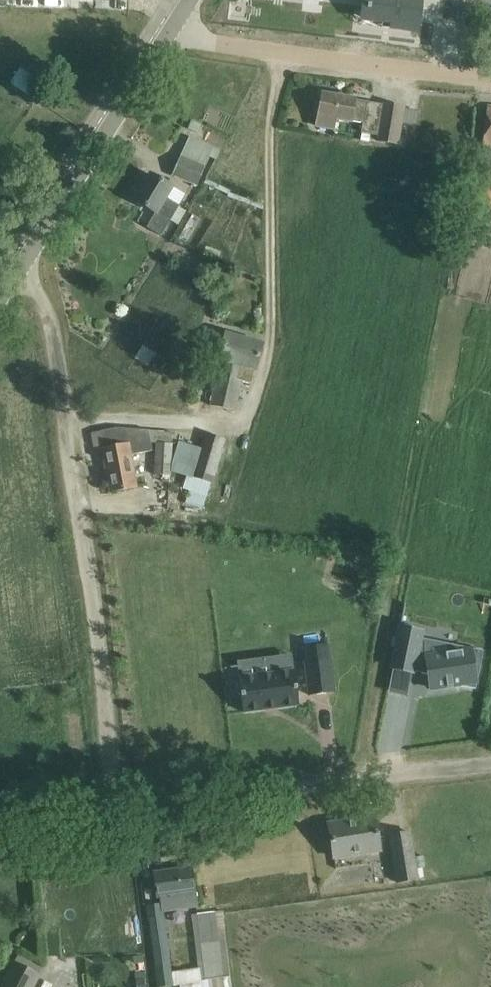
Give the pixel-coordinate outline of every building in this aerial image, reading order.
[(367,20),(378,21),(392,23),(391,28),(417,31),(421,0),(370,0),(367,20)] [(25,60),(20,68),(40,81),(46,73),(25,60)] [(398,146),(404,108),(322,93),(314,128),(334,132),(336,120),(363,124),(361,133),(378,136),(377,142),(398,146)] [(189,137),(171,177),(197,187),(213,146),(189,137)] [(174,187),(149,173),(131,202),(153,215),(147,229),(161,237),(179,207),(167,199),(174,187)] [(251,383),(262,345),(226,335),(219,358),(219,359),(210,405),(236,411),(243,381),(251,383)] [(102,449),(110,492),(136,487),(130,455),(152,451),(148,430),(118,428),(100,431),(103,449),(102,449)] [(181,442),(171,471),(186,476),(182,488),(189,490),(185,503),(204,509),(227,439),(205,431),(200,449),(181,442)] [(170,443),(155,443),(156,481),(170,480),(170,443)] [(400,627),(391,668),(393,669),(412,673),(414,673),(414,672),(428,674),(430,690),(452,686),(458,685),(458,686),(465,687),(476,689),(483,650),(474,649),(455,645),(453,652),(426,656),(426,657),(418,655),(421,638),(422,631),(400,627)] [(309,695),(334,692),(328,644),(303,648),(309,695)] [(238,678),(243,712),(299,705),(294,670),(238,678)] [(374,816),(328,824),(334,857),(380,850),(374,816)] [(389,835),(397,883),(417,880),(409,832),(389,835)] [(191,867),(154,872),(157,898),(161,897),(162,904),(163,912),(197,907),(191,867)] [(148,905),(158,986),(164,986),(173,986),(171,972),(163,912),(162,904),(148,905)] [(181,985),(181,986),(233,986),(223,910),(191,914),(199,968),(200,982),(181,985)] [(14,961),(2,986),(33,986),(40,973),(14,961)] [(136,973),(138,986),(145,986),(144,979),(146,979),(145,972),(136,973)]
